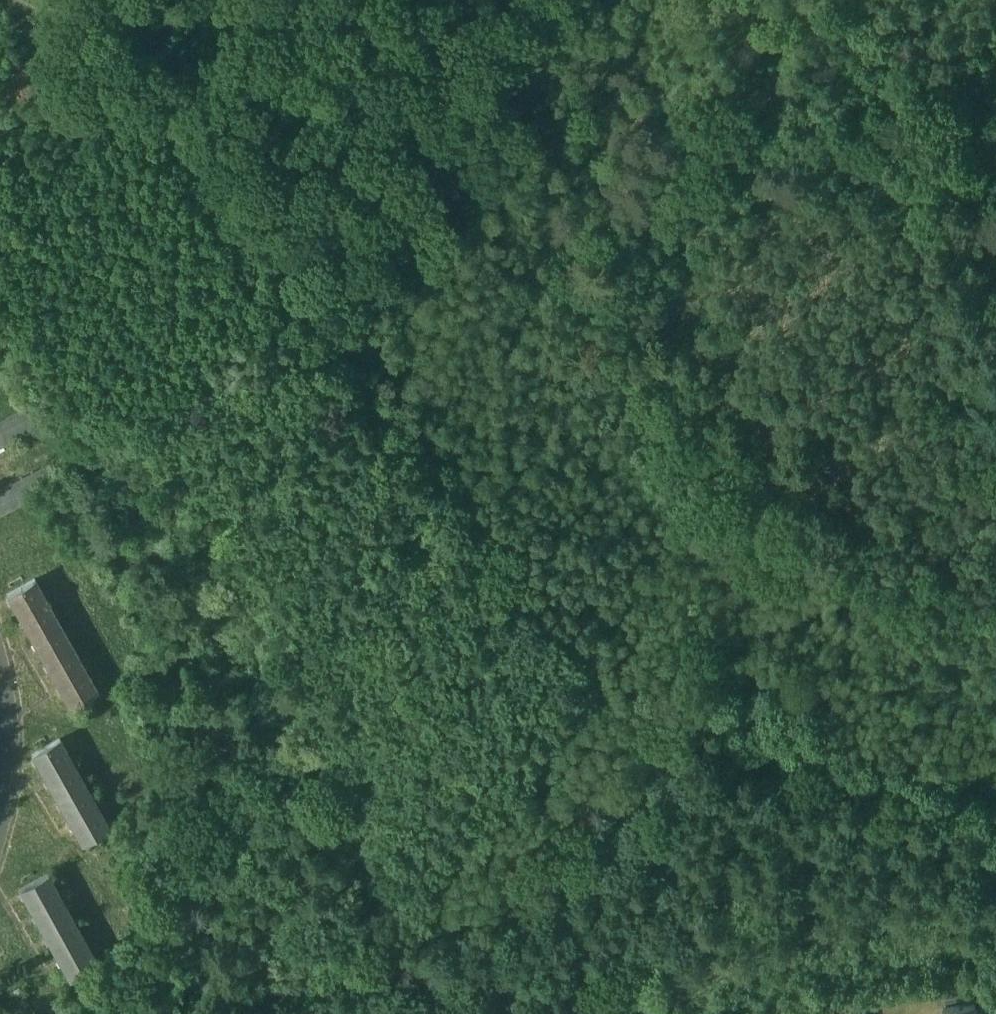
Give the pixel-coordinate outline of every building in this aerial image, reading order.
[(35,430),(24,410),(0,423),(0,449),(35,430)] [(63,481),(52,460),(0,489),(0,516),(63,481)] [(7,595),(68,706),(97,690),(35,579),(7,595)] [(59,738),(31,754),(81,843),(109,828),(59,738)] [(20,889),(69,978),(97,963),(48,874),(20,889)] [(938,1004),(939,1013),(979,1013),(977,998),(938,1004)]
